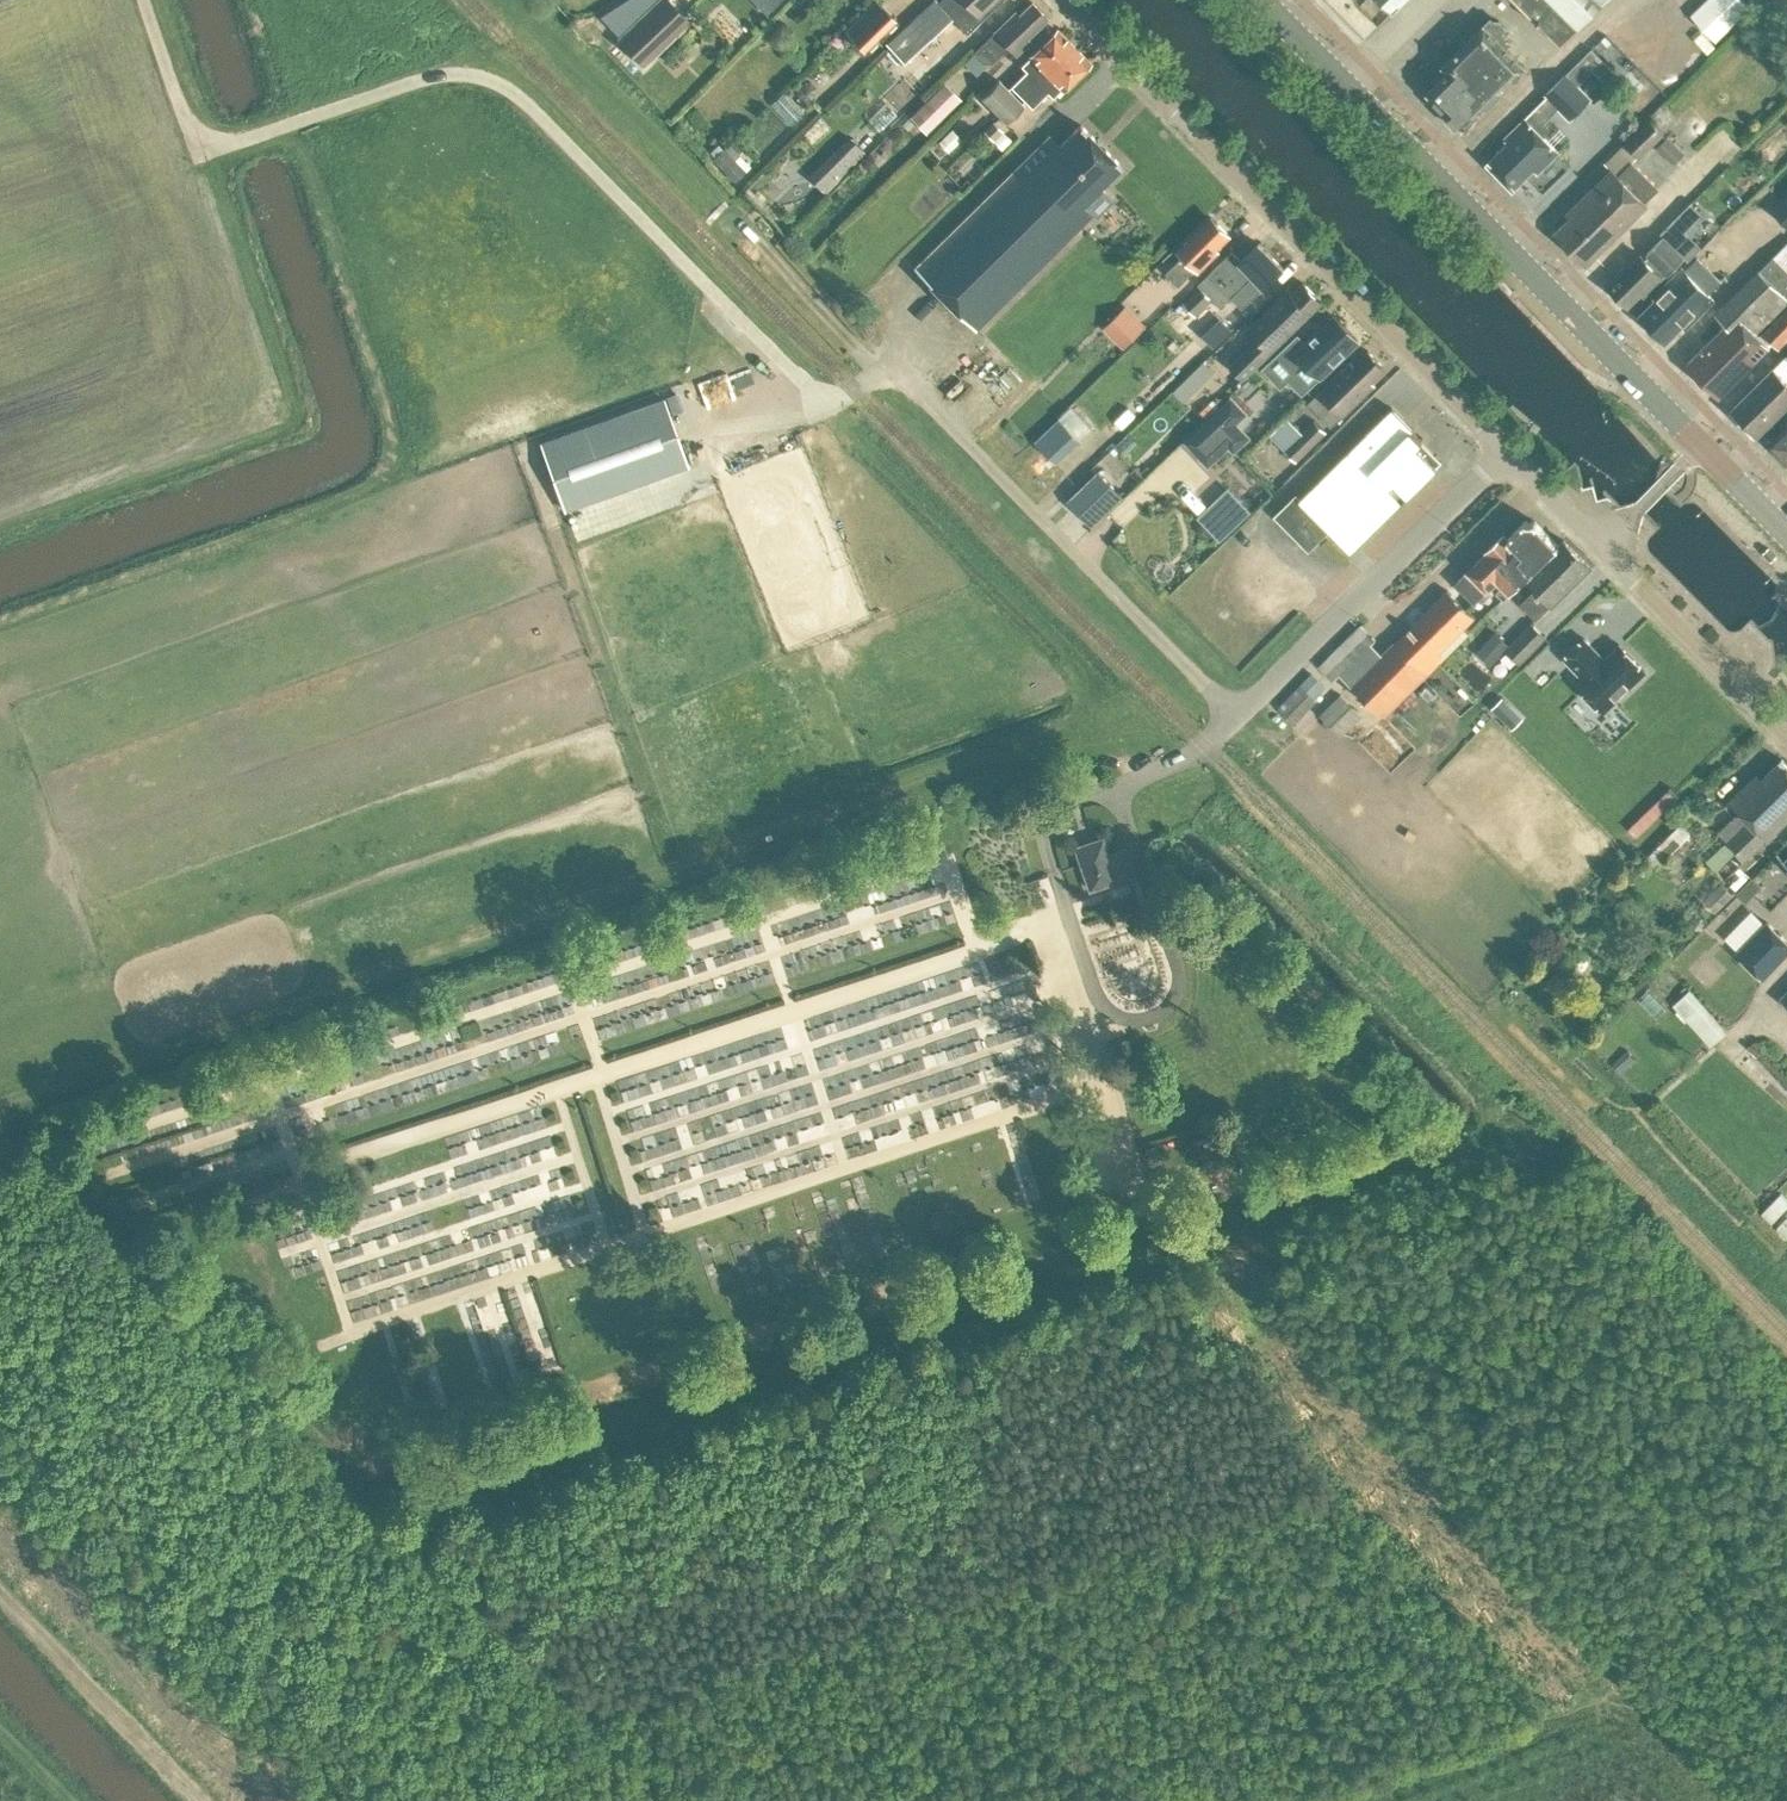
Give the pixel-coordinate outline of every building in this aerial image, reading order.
[(616,37),(644,66),(691,20),(671,0),(655,0),(616,37)] [(895,17),(878,0),(873,0),(845,28),(864,48),(895,17)] [(938,1),(938,0),(932,0),(888,41),(906,61),(954,16),(967,31),(1000,0),(939,0),(938,1)] [(1393,12),(1405,0),(1381,0),(1393,12)] [(1554,36),(1562,43),(1599,6),(1600,7),(1607,0),(1518,0),(1554,36)] [(1751,4),(1747,0),(1706,0),(1693,13),(1717,37),(1751,4)] [(1013,11),(973,51),(983,62),(991,62),(1007,46),(1015,54),(1029,41),(1025,37),(1046,16),(1031,1),(1017,15),(1013,11)] [(1463,127),(1526,66),(1507,47),(1514,40),(1506,31),(1506,26),(1499,19),(1495,20),(1492,16),(1442,64),(1448,71),(1427,91),(1448,111),(1446,117),(1456,126),(1461,125),(1463,127)] [(1021,96),(1073,44),(1057,28),(1020,64),(1026,70),(1011,86),(1021,96)] [(1052,97),(1089,60),(1073,44),(1021,96),(1032,107),(1047,92),(1052,97)] [(1571,116),(1590,97),(1565,73),(1547,92),(1571,116)] [(1591,90),(1598,83),(1592,77),(1584,84),(1591,90)] [(1006,120),(1023,103),(998,78),(981,95),(1006,120)] [(802,98),(809,99),(814,93),(815,86),(809,80),(801,80),(796,86),(796,93),(802,98)] [(944,81),(909,115),(926,132),(961,98),(944,81)] [(1559,152),(1524,117),(1504,137),(1509,141),(1488,162),(1514,188),(1534,168),(1538,172),(1559,152)] [(1640,156),(1665,132),(1650,117),(1626,141),(1640,156)] [(992,139),(1002,130),(993,120),(983,129),(992,139)] [(1121,165),(1080,124),(1058,145),(1047,134),(913,267),(967,320),(977,330),(1093,212),(1098,213),(1108,203),(1109,197),(1104,192),(1105,191),(1100,186),(1121,165)] [(862,150),(869,143),(859,133),(852,140),(862,150)] [(1674,162),(1685,151),(1669,134),(1657,145),(1674,162)] [(745,148),(734,137),(713,157),(734,179),(750,164),(739,153),(745,148)] [(882,171),(895,158),(883,145),(870,158),(882,171)] [(1588,263),(1648,205),(1644,201),(1658,188),(1632,161),(1618,174),(1612,167),(1566,212),(1570,216),(1555,230),(1588,263)] [(856,190),(859,186),(849,176),(843,183),(852,192),(855,189),(856,190)] [(835,191),(827,199),(831,203),(823,210),(830,217),(838,209),(835,206),(843,198),(835,191)] [(1775,210),(1786,222),(1786,198),(1775,210)] [(1686,228),(1702,213),(1690,202),(1675,217),(1686,228)] [(1183,254),(1167,271),(1180,283),(1196,267),(1199,270),(1220,249),(1218,247),(1230,234),(1212,216),(1179,250),(1183,254)] [(1640,253),(1609,285),(1629,305),(1642,292),(1644,294),(1663,275),(1656,268),(1659,265),(1668,274),(1685,257),(1663,236),(1647,253),(1649,255),(1646,259),(1640,253)] [(1263,288),(1284,267),(1259,242),(1242,259),(1232,249),(1197,283),(1199,285),(1182,301),(1195,314),(1212,298),(1221,307),(1231,296),(1239,289),(1250,301),(1263,288)] [(1686,363),(1720,396),(1774,341),(1779,346),(1786,337),(1786,267),(1773,253),(1716,312),(1726,322),(1686,363)] [(1640,315),(1666,341),(1682,325),(1686,329),(1716,299),(1684,266),(1655,295),(1657,298),(1640,315)] [(1256,364),(1323,301),(1304,282),(1289,296),(1285,292),(1246,330),(1255,340),(1227,367),(1239,380),(1256,364)] [(1147,324),(1127,304),(1105,327),(1125,347),(1147,324)] [(1359,339),(1336,315),(1306,343),(1299,334),(1264,367),(1282,385),(1295,373),(1308,387),(1359,339)] [(1371,380),(1385,367),(1369,349),(1354,363),(1350,359),(1318,391),(1318,392),(1307,402),(1331,427),(1342,416),(1343,416),(1376,384),(1371,380)] [(1733,407),(1759,432),(1786,404),(1786,354),(1733,407)] [(1184,400),(1197,388),(1186,378),(1174,390),(1184,400)] [(1233,396),(1217,411),(1186,441),(1209,465),(1230,445),(1235,450),(1245,441),(1218,412),(1233,399),(1246,413),(1248,412),(1233,396)] [(687,464),(662,398),(540,441),(564,508),(687,464)] [(1414,429),(1393,407),(1367,432),(1368,432),(1301,496),(1297,491),(1274,513),(1309,548),(1330,528),(1350,550),(1437,466),(1417,447),(1423,441),(1413,430),(1414,429)] [(1057,463),(1082,439),(1061,417),(1035,440),(1057,463)] [(1297,460),(1326,431),(1314,419),(1285,448),(1297,460)] [(1772,442),(1786,458),(1786,427),(1772,442)] [(1100,470),(1068,500),(1092,525),(1123,494),(1100,470)] [(1222,509),(1210,521),(1221,532),(1233,521),(1222,509)] [(1508,536),(1504,532),(1486,549),(1454,581),(1474,601),(1496,578),(1503,584),(1496,591),(1503,598),(1526,576),(1559,544),(1535,520),(1525,520),(1508,536)] [(1552,602),(1590,564),(1564,539),(1559,544),(1526,576),(1536,586),(1528,595),(1520,602),(1536,618),(1552,602)] [(1469,631),(1465,627),(1476,616),(1448,587),(1411,624),(1412,625),(1395,641),(1394,639),(1381,652),(1372,643),(1376,639),(1362,623),(1319,665),(1333,680),(1341,672),(1384,716),(1445,656),(1469,631)] [(1520,662),(1547,636),(1532,621),(1510,644),(1496,630),(1477,651),(1492,665),(1507,648),(1520,662)] [(1605,710),(1646,670),(1620,643),(1605,658),(1585,638),(1564,658),(1584,677),(1578,683),(1605,710)] [(1295,723),(1317,699),(1315,698),(1327,685),(1312,671),(1278,707),(1295,723)] [(1342,692),(1320,713),(1343,735),(1364,714),(1342,692)] [(1514,709),(1502,698),(1492,708),(1504,719),(1514,709)] [(1782,758),(1761,779),(1756,774),(1729,800),(1747,818),(1706,859),(1726,879),(1721,883),(1720,882),(1704,898),(1715,910),(1751,875),(1740,864),(1744,860),(1735,852),(1738,850),(1746,858),(1767,838),(1768,840),(1786,821),(1786,762),(1782,758)] [(1657,866),(1690,832),(1678,820),(1645,853),(1657,866)] [(1116,878),(1108,854),(1107,853),(1106,853),(1105,854),(1099,838),(1094,839),(1092,840),(1083,843),(1082,843),(1077,845),(1081,859),(1082,861),(1082,862),(1080,862),(1089,888),(1116,878)] [(1786,954),(1786,939),(1767,920),(1736,951),(1763,978),(1786,954)] [(913,976),(906,982),(896,1028),(883,1040),(892,1051),(889,1064),(897,1073),(926,1079),(928,1082),(974,1091),(1007,1064),(998,1054),(1001,1041),(1000,1040),(967,1034),(964,1037),(967,1021),(976,1023),(983,1017),(987,1000),(982,995),(985,977),(960,945),(950,944),(940,952),(954,955),(955,955),(926,979),(913,976)] [(1779,996),(1786,1004),(1786,988),(1779,996)] [(1728,1030),(1691,989),(1673,1004),(1711,1046),(1728,1030)] [(1621,1073),(1636,1059),(1627,1049),(1612,1063),(1621,1073)] [(1743,1063),(1757,1075),(1768,1063),(1754,1050),(1743,1063)] [(543,1129),(547,1151),(558,1149),(554,1129),(548,1130),(544,1106),(537,1107),(539,1116),(525,1119),(528,1132),(543,1129)] [(1782,1192),(1762,1212),(1772,1221),(1786,1206),(1786,1197),(1782,1192)] [(1778,1227),(1786,1236),(1786,1217),(1778,1227)]
